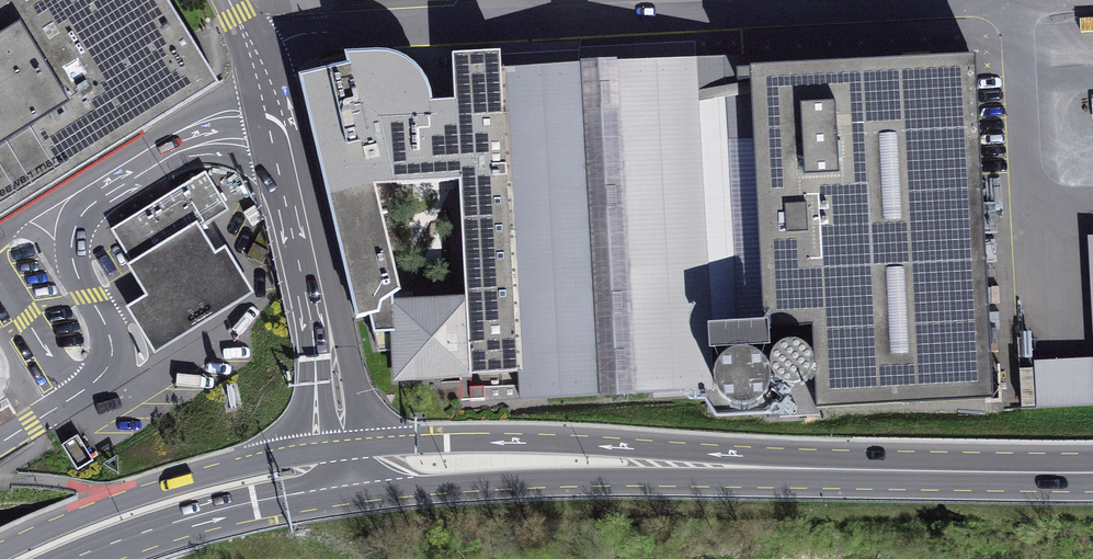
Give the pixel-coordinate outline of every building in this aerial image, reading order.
[(219,71),(175,0),(0,0),(0,205),(219,71)] [(347,67),(298,79),(356,322),(370,320),(380,317),(383,307),(394,300),(401,294),(376,188),(462,183),(465,300),(469,378),(518,375),(502,72),(501,54),(451,57),(454,102),(433,102),(429,83),(419,69),(408,60),(393,53),(344,56),(347,67)] [(749,57),(502,72),(532,402),(697,396),(697,401),(704,400),(719,419),(818,412),(812,331),(766,333),(750,71),(749,57)] [(972,57),(750,71),(766,333),(812,331),(818,412),(994,401),(972,57)] [(108,231),(130,268),(199,227),(230,209),(208,172),(108,231)] [(216,256),(199,227),(130,268),(141,287),(147,297),(127,309),(154,354),(219,315),(253,296),(226,250),(216,256)] [(465,300),(393,304),(394,300),(383,307),(380,317),(370,320),(379,354),(392,353),(393,385),(469,380),(469,378),(465,300)]
